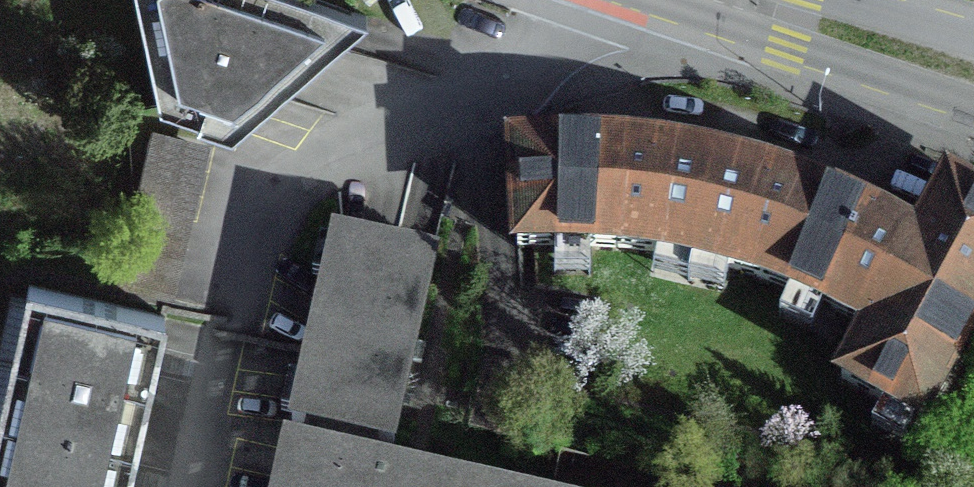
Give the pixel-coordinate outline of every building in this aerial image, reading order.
[(366,17),(315,0),(136,0),(158,110),(196,122),(199,113),(243,127),(366,17)] [(205,153),(163,143),(132,281),(174,291),(205,153)] [(749,173),(715,165),(692,160),(627,151),(627,153),(614,152),(601,151),(601,149),(567,148),(509,150),(515,250),(586,252),(657,261),(658,253),(692,260),(727,268),(725,276),(789,297),(856,326),(873,295),(883,300),(904,261),(894,256),(904,237),(868,218),(831,201),(830,204),(817,199),(806,194),(807,192),(749,173)] [(904,261),(883,300),(838,381),(920,426),(961,351),(973,328),(973,202),(945,186),(904,261)] [(275,486),(450,486),(371,469),(374,457),(377,445),(391,448),(408,373),(433,262),(331,239),(289,425),(304,429),(301,442),(299,453),(283,449),(275,486)] [(162,319),(26,288),(0,401),(0,486),(124,486),(128,468),(145,393),(162,319)]
